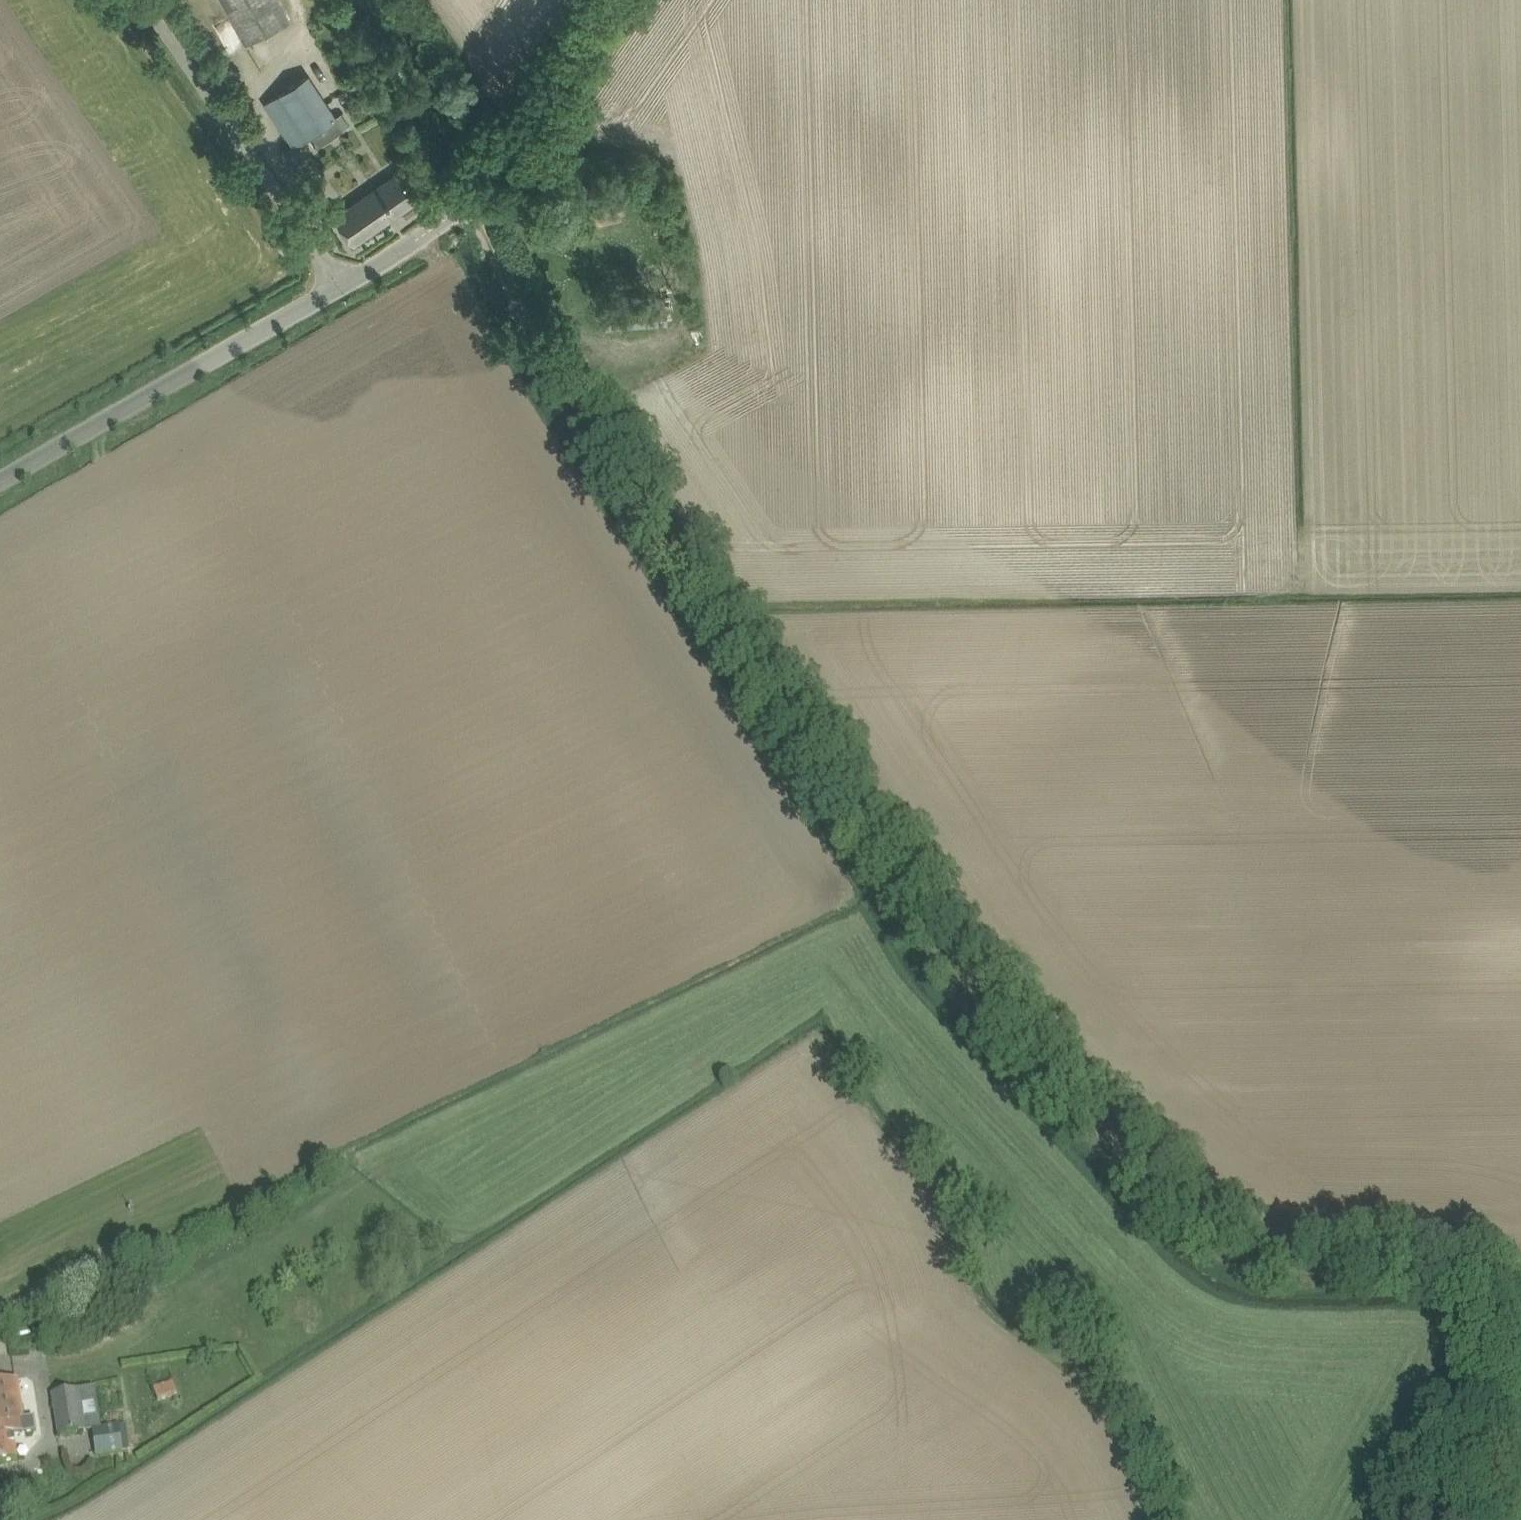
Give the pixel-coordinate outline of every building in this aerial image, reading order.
[(246,43),(326,3),(325,0),(223,0),(246,43)] [(346,128),(338,116),(309,74),(266,103),(294,146),(313,133),(321,146),(346,128)] [(401,171),(336,216),(354,243),(420,197),(401,171)] [(152,1381),(158,1399),(176,1393),(170,1374),(152,1381)] [(0,1380),(0,1462),(17,1460),(13,1434),(36,1430),(34,1416),(24,1418),(17,1378),(0,1380)] [(80,1389),(51,1394),(58,1434),(87,1429),(92,1428),(96,1428),(101,1427),(94,1386),(80,1389)] [(101,1427),(92,1428),(97,1454),(124,1450),(130,1449),(126,1423),(119,1424),(101,1427)]
